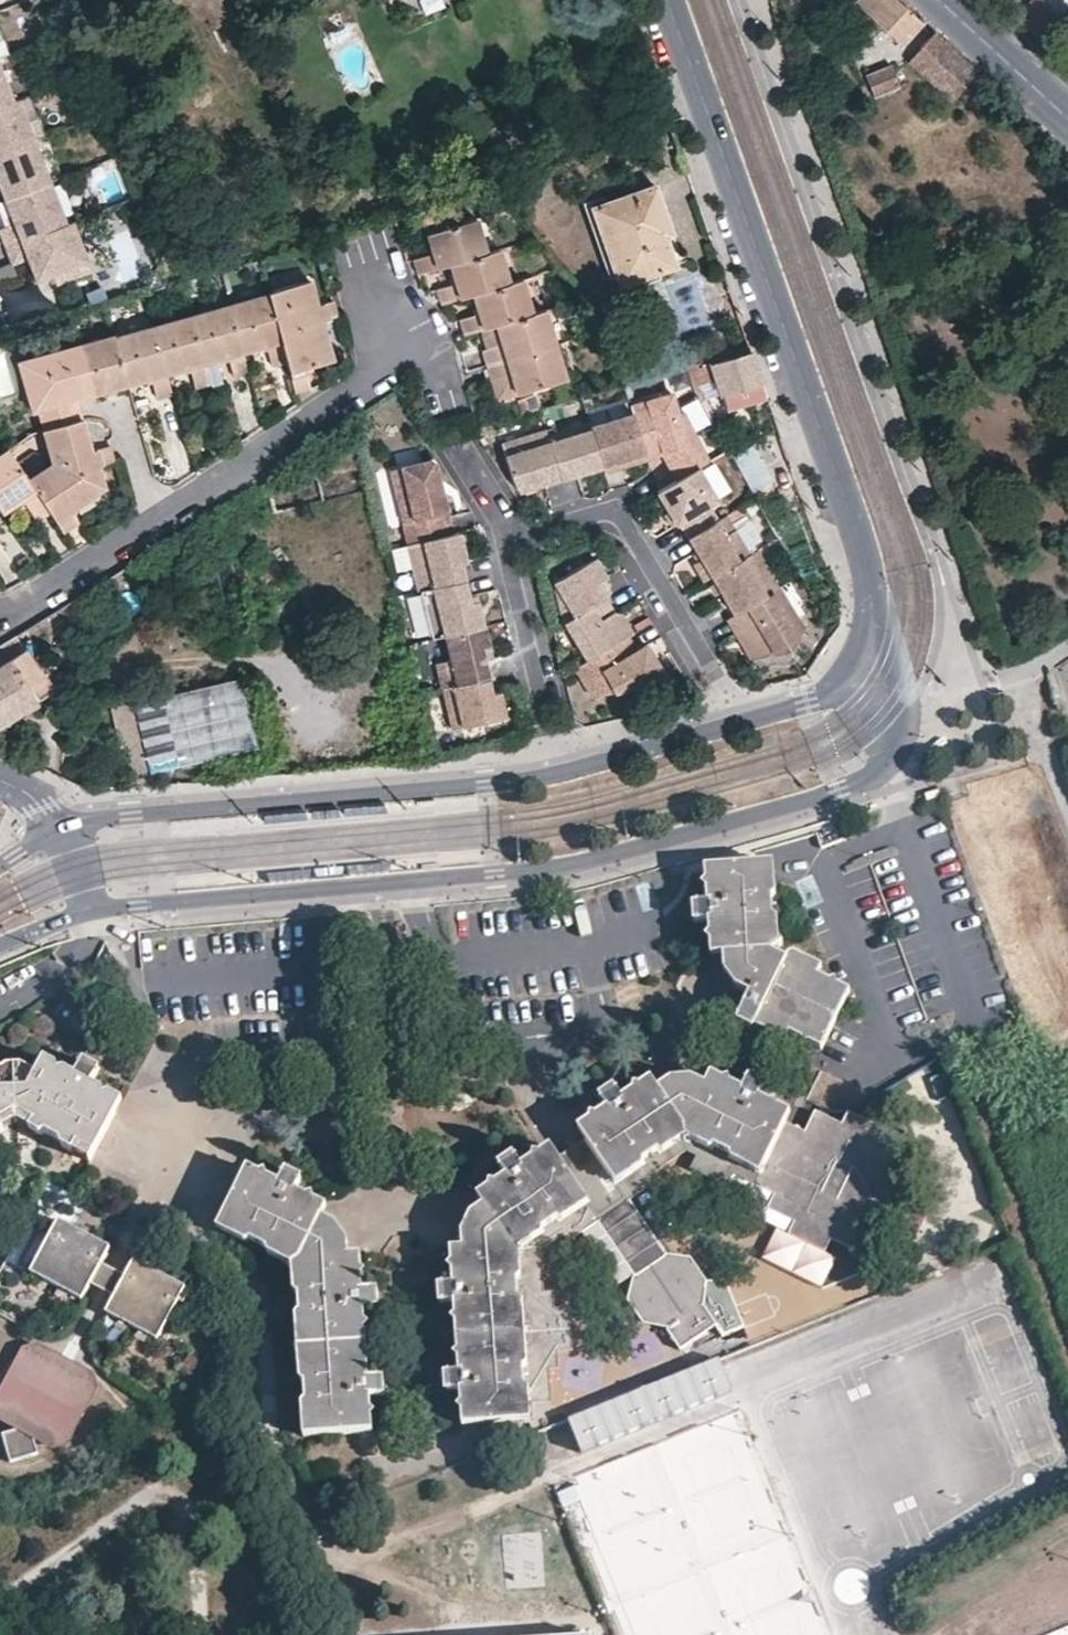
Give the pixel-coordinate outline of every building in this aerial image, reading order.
[(899,0),(855,0),(899,42),(919,19),(899,0)] [(1046,0),(1025,0),(1012,13),(1040,39),(1062,15),(1046,0)] [(974,71),(933,31),(908,57),(950,96),(974,71)] [(12,100),(17,98),(0,58),(0,105),(12,100)] [(876,88),(896,82),(889,64),(870,70),(876,88)] [(30,141),(12,100),(0,105),(0,153),(30,141)] [(0,153),(0,200),(0,201),(48,182),(30,141),(0,153)] [(0,201),(10,226),(0,229),(0,231),(6,247),(65,223),(48,182),(0,201)] [(667,219),(655,186),(592,208),(619,288),(678,268),(662,220),(667,219)] [(488,215),(478,218),(488,252),(497,250),(488,215)] [(463,221),(429,232),(433,252),(415,257),(419,272),(451,263),(488,252),(478,218),(463,221)] [(65,223),(6,247),(12,263),(28,257),(36,279),(52,273),(56,283),(91,270),(72,221),(65,223)] [(511,246),(500,249),(511,283),(520,281),(511,246)] [(442,302),(475,294),(511,283),(500,249),(497,250),(488,252),(451,263),(456,281),(438,287),(442,302)] [(16,279),(11,262),(0,265),(0,283),(16,279)] [(535,277),(524,280),(533,313),(543,310),(535,277)] [(270,290),(270,293),(288,362),(296,391),(310,388),(307,369),(332,362),(324,323),(339,319),(336,308),(335,302),(319,306),(312,280),(270,290)] [(464,333),(497,324),(533,313),(524,280),(520,281),(511,283),(475,294),(481,311),(460,317),(464,333)] [(288,362),(270,293),(232,304),(244,353),(266,348),(273,366),(288,362)] [(249,372),(244,353),(232,304),(192,314),(206,363),(228,357),(234,376),(249,372)] [(557,307),(546,309),(556,345),(566,342),(557,307)] [(481,349),(485,364),(556,345),(546,309),(543,310),(533,313),(497,324),(503,343),(481,349)] [(206,363),(192,314),(152,324),(166,373),(190,367),(196,384),(210,381),(206,363)] [(170,392),(166,373),(152,324),(116,333),(127,384),(150,378),(156,396),(170,392)] [(127,384),(116,333),(115,331),(79,340),(93,393),(113,387),(127,384)] [(82,395),(93,393),(79,340),(18,355),(31,407),(38,405),(43,424),(81,415),(76,397),(82,395)] [(566,342),(556,345),(565,378),(575,375),(566,342)] [(565,378),(556,345),(485,364),(489,380),(509,375),(515,392),(565,378)] [(686,367),(695,385),(714,379),(725,407),(766,390),(752,351),(712,363),(710,360),(686,367)] [(509,375),(489,380),(495,398),(515,392),(509,375)] [(684,415),(679,417),(672,394),(631,406),(633,414),(646,454),(647,459),(648,460),(661,456),(675,482),(700,468),(709,463),(684,415)] [(539,410),(534,395),(516,400),(521,416),(539,410)] [(694,396),(680,405),(695,429),(709,421),(694,396)] [(591,427),(603,466),(646,454),(633,414),(591,427)] [(81,415),(43,424),(52,461),(64,456),(70,470),(93,463),(112,458),(108,444),(89,449),(84,428),(81,415)] [(591,427),(590,423),(547,436),(560,478),(577,474),(603,466),(591,427)] [(547,436),(545,431),(501,444),(513,482),(519,491),(545,483),(560,478),(547,436)] [(775,482),(754,446),(734,456),(754,493),(775,482)] [(24,478),(1,448),(0,448),(0,508),(15,498),(30,519),(43,509),(24,478)] [(646,454),(603,466),(605,471),(647,459),(646,454)] [(64,456),(52,461),(24,478),(43,509),(58,529),(73,520),(66,509),(99,485),(93,463),(70,470),(64,456)] [(448,515),(436,466),(436,465),(430,462),(389,472),(407,545),(453,534),(448,515)] [(719,501),(700,468),(675,482),(659,492),(671,512),(679,525),(681,523),(690,538),(719,522),(710,507),(719,501)] [(679,525),(671,512),(666,515),(674,528),(679,525)] [(751,555),(729,516),(719,522),(690,538),(697,550),(703,560),(695,564),(705,582),(713,577),(751,555)] [(466,562),(458,532),(453,534),(407,545),(417,591),(418,591),(464,581),(460,563),(466,562)] [(780,589),(759,552),(751,555),(713,577),(727,600),(735,615),(780,589)] [(604,578),(591,558),(554,581),(563,622),(603,598),(594,584),(604,578)] [(468,596),(464,581),(418,591),(429,639),(444,636),(481,628),(474,595),(468,596)] [(804,630),(780,589),(735,615),(744,629),(746,628),(763,659),(789,652),(804,630)] [(612,613),(603,598),(563,622),(585,661),(632,634),(619,614),(612,613)] [(402,621),(399,610),(390,612),(392,623),(402,621)] [(763,659),(746,628),(744,629),(735,615),(728,619),(735,632),(752,661),(763,659)] [(490,660),(483,627),(481,628),(444,636),(450,661),(434,664),(440,689),(487,678),(483,662),(490,660)] [(52,686),(17,634),(0,644),(0,721),(52,686)] [(662,680),(642,648),(641,649),(632,634),(585,661),(576,666),(595,700),(629,693),(643,684),(647,689),(662,680)] [(75,657),(65,639),(55,646),(65,663),(75,657)] [(243,676),(142,699),(159,770),(259,747),(243,676)] [(490,695),(487,678),(440,689),(450,731),(506,719),(500,693),(490,695)] [(159,770),(142,699),(132,701),(111,705),(127,784),(149,784),(147,772),(159,770)] [(777,861),(767,862),(769,884),(778,883),(777,861)] [(769,884),(767,862),(721,866),(726,953),(726,969),(742,990),(756,996),(772,1005),(762,1026),(776,1034),(782,1024),(798,1032),(830,1048),(858,989),(825,973),(809,966),(813,958),(801,952),(790,958),(777,950),(782,946),(781,919),(776,915),(775,900),(778,895),(778,883),(769,884)] [(711,954),(726,953),(721,866),(706,867),(708,883),(710,884),(711,885),(710,889),(707,891),(708,902),(693,903),(694,921),(710,921),(710,934),(713,935),(714,938),(710,940),(711,954)] [(827,965),(813,958),(809,966),(825,973),(827,965)] [(759,1031),(762,1026),(772,1005),(756,996),(745,1023),(759,1031)] [(793,1043),(798,1032),(782,1024),(776,1034),(793,1043)] [(76,1147),(81,1137),(98,1146),(119,1106),(90,1088),(96,1077),(104,1063),(88,1054),(79,1070),(48,1052),(41,1064),(29,1057),(10,1056),(0,1063),(0,1129),(8,1125),(2,1116),(22,1105),(38,1115),(33,1123),(44,1129),(50,1127),(65,1135),(66,1142),(76,1147)] [(718,1071),(713,1082),(793,1123),(799,1112),(787,1105),(780,1108),(778,1101),(769,1096),(775,1082),(758,1072),(751,1088),(739,1082),(733,1084),(731,1077),(718,1071)] [(583,1124),(591,1136),(632,1110),(666,1087),(668,1087),(659,1075),(647,1083),(646,1090),(641,1088),(630,1095),(620,1081),(604,1091),(614,1104),(603,1112),(602,1118),(597,1115),(583,1124)] [(481,1423),(535,1416),(535,1398),(548,1396),(553,1390),(551,1364),(561,1363),(560,1346),(569,1345),(575,1338),(573,1314),(566,1306),(557,1306),(556,1291),(545,1291),(544,1247),(568,1231),(573,1237),(603,1218),(609,1226),(638,1206),(633,1196),(662,1178),(658,1171),(695,1147),(705,1154),(702,1163),(705,1167),(729,1179),(735,1177),(738,1170),(782,1193),(777,1205),(803,1218),(798,1228),(802,1236),(823,1246),(831,1242),(834,1235),(860,1248),(878,1213),(886,1216),(896,1197),(889,1193),(907,1155),(883,1142),(887,1136),(885,1129),(864,1118),(856,1120),(853,1125),(826,1114),(815,1136),(793,1123),(713,1082),(700,1076),(679,1078),(668,1087),(666,1087),(632,1110),(591,1136),(574,1147),(562,1155),(514,1187),(487,1204),(474,1213),(466,1232),(468,1244),(474,1333),(481,1423)] [(125,1097),(126,1094),(96,1077),(90,1088),(119,1106),(125,1097)] [(2,1116),(8,1125),(23,1117),(33,1123),(38,1115),(22,1105),(2,1116)] [(81,1137),(76,1147),(93,1155),(98,1146),(81,1137)] [(482,1195),(487,1204),(514,1187),(562,1155),(554,1145),(544,1152),(543,1159),(537,1158),(526,1166),(516,1151),(501,1161),(510,1174),(498,1182),(498,1187),(492,1186),(482,1195)] [(252,1159),(245,1172),(324,1212),(330,1201),(318,1193),(316,1194),(315,1195),(314,1195),(311,1193),(312,1191),(301,1184),(308,1171),(291,1162),(282,1175),(272,1170),(271,1171),(270,1172),(268,1171),(267,1169),(267,1167),(252,1159)] [(362,1430),(356,1341),(351,1252),(350,1237),(340,1219),(324,1212),(245,1172),(224,1213),(241,1223),(237,1231),(249,1237),(257,1234),(269,1241),(271,1249),(280,1254),(285,1244),(299,1250),(294,1260),(306,1261),(306,1274),(295,1275),(296,1287),(301,1291),(302,1306),(297,1313),(298,1323),(308,1324),(309,1343),(310,1363),(299,1364),(300,1375),(306,1381),(306,1394),(302,1401),(302,1413),(313,1413),(313,1433),(362,1430)] [(638,1206),(609,1226),(639,1274),(649,1268),(638,1253),(652,1244),(661,1260),(670,1254),(638,1206)] [(224,1213),(220,1222),(237,1231),(241,1223),(224,1213)] [(87,1296),(95,1281),(82,1273),(94,1253),(107,1260),(115,1243),(66,1215),(37,1267),(87,1296)] [(285,1244),(280,1254),(294,1260),(299,1250),(285,1244)] [(458,1322),(460,1334),(474,1333),(468,1244),(454,1247),(455,1253),(456,1263),(459,1266),(457,1268),(456,1282),(440,1284),(440,1303),(458,1303),(459,1315),(464,1317),(458,1322)] [(649,1268),(661,1260),(652,1244),(638,1253),(649,1268)] [(367,1258),(366,1251),(351,1252),(356,1341),(368,1341),(368,1330),(362,1326),(367,1320),(367,1307),(382,1306),(381,1289),(365,1289),(364,1275),(360,1273),(365,1269),(364,1259),(367,1258)] [(82,1273),(95,1281),(107,1260),(94,1253),(82,1273)] [(693,1260),(670,1254),(661,1260),(649,1268),(639,1274),(640,1275),(637,1295),(651,1316),(673,1322),(671,1328),(686,1347),(721,1324),(710,1305),(706,1303),(706,1280),(693,1260)] [(145,1282),(133,1302),(119,1294),(110,1310),(161,1339),(190,1286),(139,1257),(130,1274),(145,1282)] [(416,1269),(416,1264),(414,1257),(403,1258),(403,1266),(404,1270),(416,1269)] [(95,1281),(119,1294),(130,1274),(107,1260),(95,1281)] [(306,1261),(294,1260),(295,1275),(306,1274),(306,1261)] [(119,1294),(133,1302),(145,1282),(130,1274),(119,1294)] [(308,1324),(298,1323),(298,1343),(309,1343),(308,1324)] [(480,1423),(481,1423),(474,1333),(460,1334),(462,1350),(467,1353),(462,1360),(461,1370),(446,1372),(449,1391),(464,1391),(464,1403),(469,1405),(465,1410),(467,1423),(480,1423)] [(369,1357),(368,1341),(356,1341),(362,1430),(362,1431),(373,1430),(372,1416),(368,1413),(372,1407),(372,1396),(388,1395),(388,1376),(370,1376),(369,1364),(365,1362),(369,1357)] [(309,1343),(298,1343),(299,1364),(310,1363),(309,1343)] [(45,1344),(31,1347),(0,1402),(0,1408),(4,1419),(23,1428),(22,1430),(4,1440),(20,1465),(43,1453),(36,1437),(37,1436),(56,1447),(71,1442),(100,1387),(95,1374),(45,1344)] [(719,1363),(566,1415),(577,1448),(730,1396),(719,1363)] [(302,1413),(303,1434),(313,1433),(313,1413),(302,1413)] [(746,1413),(554,1480),(583,1563),(594,1559),(608,1600),(620,1596),(634,1634),(824,1634),(746,1413)]
